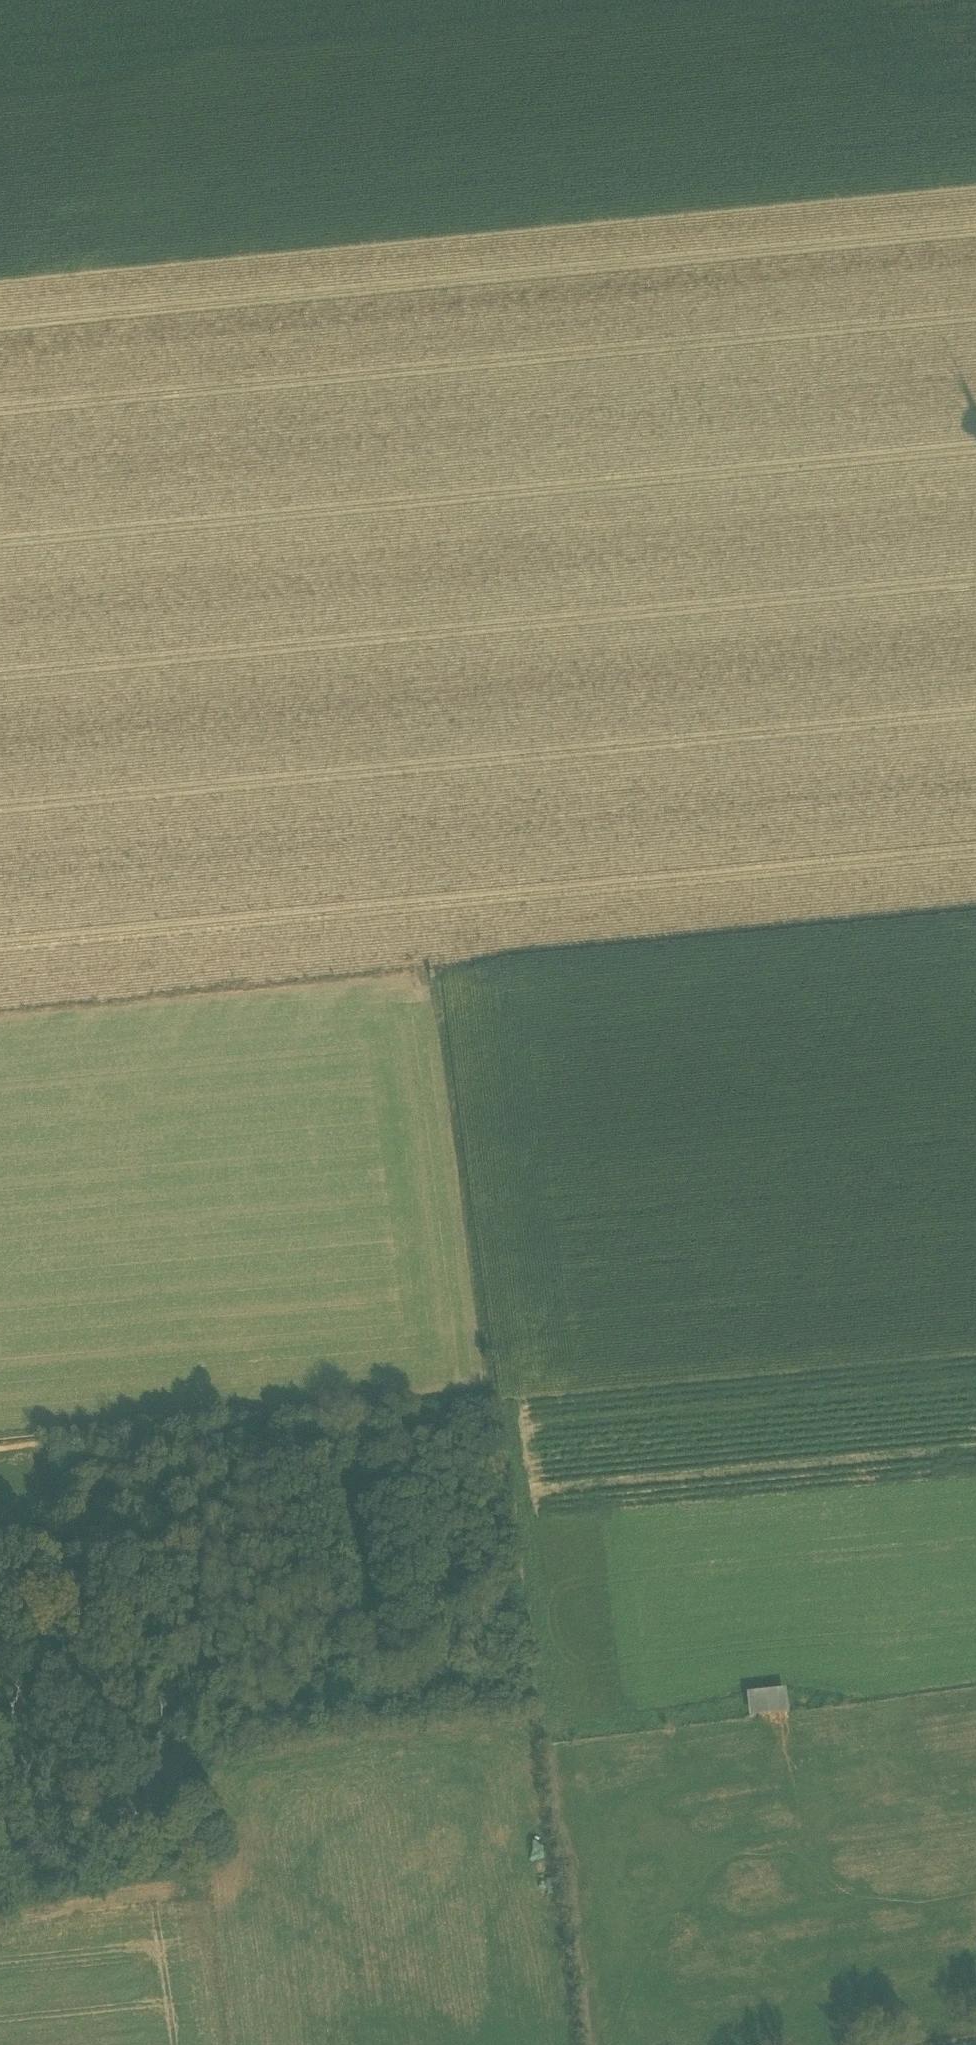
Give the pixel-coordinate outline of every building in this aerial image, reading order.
[(750,1692),(752,1717),(793,1714),(791,1690),(750,1692)] [(542,1834),(535,1835),(536,1856),(543,1856),(542,1834)]
